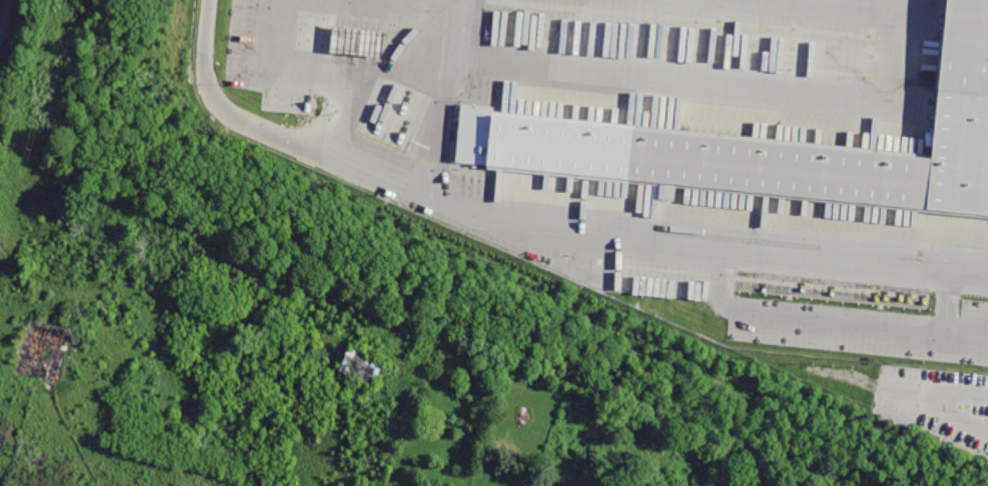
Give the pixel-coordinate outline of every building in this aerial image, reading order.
[(930,157),(493,113),(493,107),(461,104),(456,161),(487,165),(486,167),(660,185),(658,198),(676,200),(677,187),(987,219),(987,0),(946,0),(930,157)] [(333,26),(330,51),(382,56),(384,30),(333,26)] [(15,370),(56,381),(68,334),(35,325),(34,330),(26,327),(15,370)] [(339,369),(374,383),(383,361),(347,348),(339,369)]
